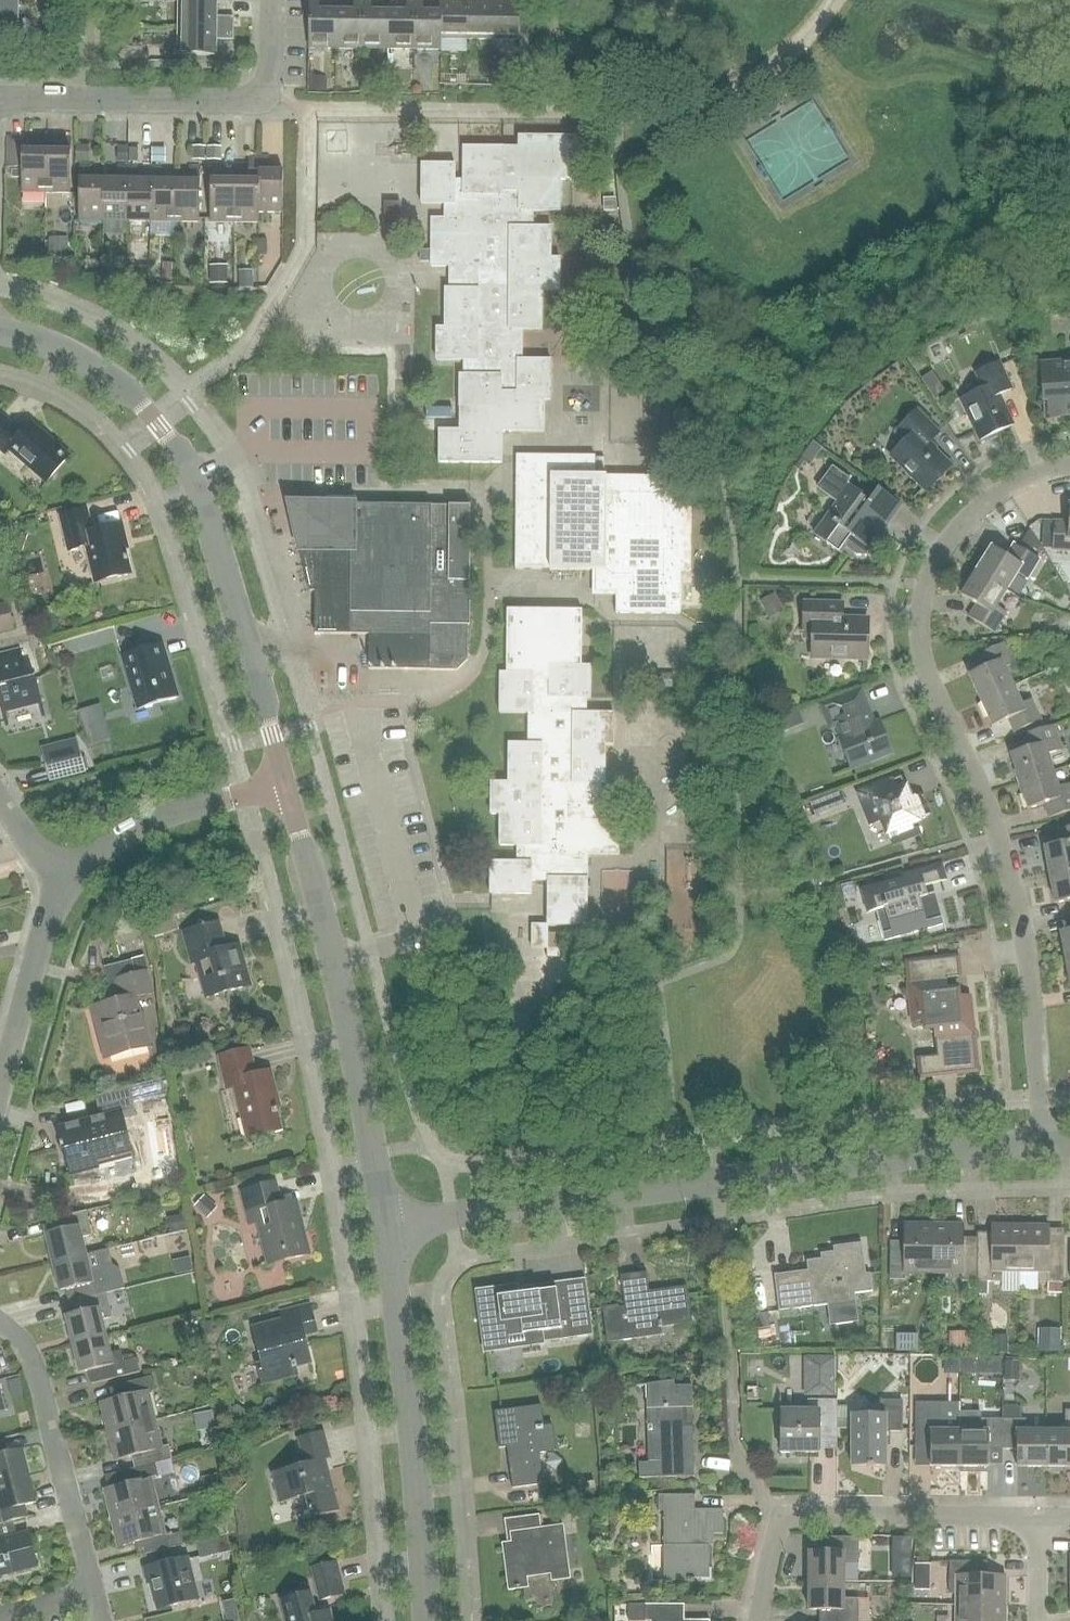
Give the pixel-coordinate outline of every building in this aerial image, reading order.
[(336,10),(319,10),(319,0),(310,0),(309,49),(336,50),(336,10)] [(362,0),(354,0),(353,11),(336,10),(336,50),(362,50),(362,0)] [(388,11),(371,11),(371,0),(362,0),(362,50),(388,50),(388,11)] [(406,11),(388,11),(388,50),(414,51),(414,0),(406,0),(406,11)] [(439,12),(422,11),(423,0),(414,0),(414,51),(441,51),(441,39),(440,39),(440,12),(439,12)] [(450,0),(439,0),(439,12),(440,12),(440,39),(441,39),(466,39),(466,1),(450,1),(450,0)] [(492,0),(481,0),(481,2),(466,1),(466,39),(492,40),(492,0)] [(503,0),(492,0),(492,40),(519,40),(519,2),(503,2),(503,0)] [(179,1),(179,27),(233,28),(233,17),(216,16),(216,1),(179,1)] [(18,32),(18,5),(0,4),(0,32),(18,32)] [(179,27),(179,54),(216,55),(216,39),(233,39),(233,28),(179,27)] [(310,77),(310,91),(326,91),(327,77),(310,77)] [(459,374),(459,407),(459,406),(459,429),(438,429),(438,463),(503,463),(503,431),(545,432),(545,400),(551,400),(551,360),(522,360),(523,330),(542,330),(542,290),(561,291),(561,260),(551,259),(552,227),(533,227),(533,212),(561,213),(561,181),(583,181),(583,138),(519,137),(519,148),(463,148),(463,180),(455,180),(455,165),(421,165),(421,205),(445,205),(445,219),(432,219),(432,266),(450,267),(450,288),(446,288),(445,327),(437,327),(437,360),(464,360),(464,374),(459,374)] [(46,195),(47,153),(33,153),(33,138),(8,138),(8,169),(22,169),(22,195),(46,195)] [(70,195),(71,138),(60,138),(60,153),(47,153),(46,195),(70,195)] [(81,160),(90,160),(90,145),(81,145),(81,160)] [(128,161),(128,147),(117,147),(117,161),(128,161)] [(166,148),(152,147),(152,162),(166,162),(166,148)] [(193,147),(193,160),(205,160),(206,147),(193,147)] [(206,147),(205,160),(221,160),(221,147),(206,147)] [(141,148),(131,148),(131,161),(141,161),(141,148)] [(258,224),(259,214),(259,157),(248,157),(248,183),(235,183),(235,224),(258,224)] [(284,214),(284,173),(269,173),(270,157),(259,157),(259,214),(284,214)] [(103,222),(104,181),(91,181),(91,166),(79,166),(79,222),(103,222)] [(127,223),(128,166),(118,166),(118,181),(104,181),(103,222),(127,223)] [(138,167),(136,166),(128,166),(127,223),(151,223),(151,182),(138,181),(138,167)] [(175,223),(176,182),(162,182),(162,167),(152,167),(151,182),(151,223),(175,223)] [(176,182),(175,223),(199,223),(199,167),(188,167),(188,182),(176,182)] [(235,224),(235,183),(222,182),(222,168),(211,168),(211,223),(235,224)] [(604,179),(604,195),(617,195),(617,179),(604,179)] [(401,202),(384,202),(384,225),(401,225),(401,202)] [(258,240),(258,257),(266,257),(266,240),(258,240)] [(49,242),(49,261),(68,261),(68,242),(49,242)] [(163,265),(163,282),(171,282),(172,265),(163,265)] [(126,267),(126,278),(134,278),(135,267),(126,267)] [(228,270),(210,271),(210,284),(227,284),(228,284),(228,270)] [(253,276),(239,276),(240,288),(254,288),(253,276)] [(999,396),(1013,390),(1000,362),(976,373),(983,389),(962,399),(981,440),(1013,425),(999,396)] [(1041,364),(1043,384),(1047,384),(1049,415),(1069,414),(1069,362),(1041,364)] [(924,489),(949,464),(930,445),(941,434),(917,410),(897,430),(909,443),(893,458),(924,489)] [(67,454),(32,423),(23,433),(2,415),(0,417),(0,448),(6,454),(9,449),(44,480),(67,454)] [(813,441),(800,460),(804,463),(810,467),(823,448),(813,441)] [(519,455),(517,569),(598,570),(606,570),(607,476),(594,476),(570,475),(570,456),(519,455)] [(570,475),(594,476),(595,456),(570,456),(570,475)] [(887,525),(901,506),(879,489),(875,494),(872,492),(866,499),(861,496),(863,494),(849,484),(851,481),(834,468),(818,489),(837,503),(814,534),(842,554),(847,548),(857,555),(870,556),(877,546),(871,541),(876,535),(877,535),(885,524),(887,525)] [(598,570),(598,592),(619,592),(619,613),(683,614),(684,571),(694,572),(694,508),(684,508),(684,476),(666,476),(607,476),(606,570),(598,570)] [(315,505),(293,505),(298,530),(310,592),(316,592),(316,633),(350,634),(370,634),(370,669),(430,670),(456,670),(467,660),(467,655),(469,655),(469,624),(471,624),(471,581),(472,581),(472,529),(472,507),(432,506),(353,505),(315,505)] [(1069,522),(1055,521),(1054,522),(1053,539),(1052,551),(1069,552),(1069,506),(1069,522)] [(69,554),(87,549),(95,584),(132,575),(126,550),(129,549),(123,524),(93,531),(88,510),(61,516),(63,528),(69,554)] [(1043,521),(1042,538),(1053,539),(1054,522),(1043,521)] [(1027,579),(1039,560),(1014,544),(1006,556),(991,547),(976,571),(1007,590),(1018,573),(1027,579)] [(997,607),(1007,590),(976,571),(962,596),(976,605),(969,617),(994,633),(1007,613),(997,607)] [(774,593),(760,602),(770,619),(784,610),(774,593)] [(864,658),(865,621),(843,620),(843,603),(804,602),(803,633),(816,633),(816,657),(864,658)] [(14,629),(8,604),(0,606),(0,632),(14,629)] [(507,673),(499,673),(499,714),(530,714),(529,744),(509,744),(509,782),(491,782),(491,815),(501,815),(500,846),(518,846),(518,862),(491,862),(490,893),(532,894),(532,881),(548,881),(548,926),(588,926),(588,854),(619,855),(619,807),(601,806),(601,784),(606,784),(606,746),(614,746),(614,712),(587,712),(587,697),(592,697),(592,665),(582,665),(582,609),(508,609),(507,673)] [(981,701),(1013,686),(1005,668),(1016,663),(1006,642),(978,655),(984,668),(969,675),(981,701)] [(163,644),(136,652),(122,657),(138,709),(180,696),(163,644)] [(43,702),(37,677),(26,680),(24,674),(27,673),(21,649),(0,654),(0,691),(1,694),(0,694),(0,702),(2,712),(43,702)] [(1014,733),(1042,720),(1032,699),(1022,704),(1013,686),(981,701),(993,727),(1008,720),(1014,733)] [(852,769),(892,753),(879,722),(871,725),(867,714),(870,713),(862,690),(822,706),(831,728),(837,726),(841,736),(839,737),(852,769)] [(83,713),(89,741),(111,737),(105,708),(83,713)] [(783,718),(772,722),(777,735),(788,731),(783,718)] [(1020,782),(1053,771),(1048,754),(1062,750),(1054,725),(1023,735),(1028,749),(1011,754),(1020,782)] [(81,756),(46,765),(50,783),(86,773),(81,756)] [(1069,811),(1069,784),(1058,788),(1053,771),(1020,782),(1028,809),(1045,804),(1049,818),(1069,811)] [(918,821),(929,817),(920,795),(910,799),(902,777),(860,793),(867,812),(865,813),(870,826),(873,825),(883,821),(892,843),(923,831),(918,821)] [(821,797),(806,804),(812,818),(828,811),(821,797)] [(1069,871),(1069,827),(1059,829),(1062,843),(1045,846),(1050,875),(1069,871)] [(925,886),(947,880),(942,863),(902,875),(903,879),(861,891),(868,913),(876,911),(884,941),(945,924),(938,901),(930,903),(925,886)] [(1050,875),(1055,903),(1069,901),(1069,871),(1050,875)] [(202,999),(252,986),(241,944),(227,948),(220,922),(181,932),(190,964),(193,963),(202,999)] [(1069,960),(1069,930),(1061,932),(1066,960),(1069,960)] [(114,1002),(100,1005),(109,1041),(101,1043),(105,1057),(149,1046),(137,997),(152,992),(143,957),(105,967),(114,1002)] [(974,1041),(977,1037),(976,1031),(973,1028),(969,995),(950,997),(947,978),(960,976),(957,957),(908,963),(914,1023),(926,1021),(927,1027),(934,1026),(937,1055),(919,1057),(921,1076),(973,1071),(977,1066),(974,1041)] [(248,1137),(280,1129),(273,1097),(276,1096),(270,1072),(256,1076),(249,1051),(220,1058),(226,1084),(234,1082),(248,1137)] [(903,1072),(880,1075),(882,1091),(905,1089),(903,1072)] [(168,1077),(128,1087),(94,1095),(100,1118),(59,1129),(71,1175),(98,1168),(96,1160),(132,1151),(124,1119),(136,1116),(133,1105),(173,1095),(168,1077)] [(170,1117),(151,1120),(157,1160),(176,1157),(170,1117)] [(268,1265),(310,1255),(296,1201),(281,1204),(276,1182),(242,1191),(251,1225),(258,1223),(268,1265)] [(205,1197),(196,1207),(206,1216),(216,1206),(205,1197)] [(52,1264),(87,1256),(83,1239),(93,1237),(86,1212),(52,1221),(55,1234),(45,1236),(52,1264)] [(184,1215),(168,1218),(171,1233),(187,1230),(184,1215)] [(934,1274),(935,1225),(905,1224),(905,1248),(891,1248),(891,1280),(906,1280),(906,1274),(934,1274)] [(977,1281),(977,1250),(977,1249),(963,1249),(964,1225),(935,1225),(934,1274),(962,1274),(962,1281),(977,1281)] [(1021,1272),(1021,1225),(993,1225),(993,1251),(977,1250),(977,1281),(1002,1281),(1002,1272),(1021,1272)] [(1064,1282),(1064,1251),(1049,1251),(1049,1225),(1021,1225),(1021,1272),(1038,1273),(1038,1282),(1048,1282),(1048,1293),(1062,1293),(1062,1282),(1064,1282)] [(856,1295),(874,1292),(871,1274),(867,1275),(863,1243),(835,1247),(836,1253),(822,1255),(822,1260),(808,1262),(809,1271),(775,1276),(780,1312),(827,1306),(828,1309),(858,1305),(856,1295)] [(106,1251),(87,1256),(91,1272),(101,1270),(110,1268),(106,1251)] [(91,1272),(87,1256),(52,1264),(60,1293),(69,1290),(72,1303),(107,1294),(126,1290),(122,1274),(121,1272),(119,1270),(117,1269),(115,1268),(113,1268),(111,1268),(110,1268),(101,1270),(91,1272)] [(190,1257),(172,1261),(175,1275),(193,1271),(190,1257)] [(661,1327),(693,1323),(688,1286),(649,1291),(646,1272),(621,1275),(625,1304),(603,1307),(608,1342),(662,1335),(661,1327)] [(487,1349),(546,1341),(546,1343),(586,1337),(578,1281),(479,1294),(487,1349)] [(73,1346),(107,1338),(102,1320),(113,1318),(107,1294),(72,1303),(75,1315),(66,1317),(73,1346)] [(303,1337),(317,1333),(309,1305),(282,1312),(284,1321),(253,1328),(263,1365),(257,1367),(262,1385),(296,1376),(294,1368),(310,1364),(303,1337)] [(768,1314),(755,1316),(757,1330),(770,1329),(768,1314)] [(1062,1352),(1062,1329),(1039,1329),(1039,1351),(1062,1352)] [(969,1331),(949,1331),(949,1353),(969,1353),(969,1352),(976,1353),(976,1340),(969,1340),(969,1331)] [(994,1335),(993,1353),(1008,1353),(1008,1336),(994,1335)] [(136,1360),(124,1363),(121,1352),(111,1354),(107,1338),(73,1346),(80,1374),(89,1371),(93,1384),(139,1373),(136,1360)] [(806,1354),(806,1394),(838,1394),(838,1354),(806,1354)] [(961,1357),(961,1375),(977,1375),(977,1357),(961,1357)] [(1004,1380),(1019,1380),(1020,1361),(1005,1361),(1004,1380)] [(20,1378),(6,1381),(10,1397),(23,1393),(20,1378)] [(108,1433),(156,1421),(149,1394),(156,1392),(152,1378),(121,1385),(124,1400),(101,1405),(108,1433)] [(649,1463),(639,1463),(640,1478),(687,1477),(685,1408),(691,1408),(693,1408),(692,1386),(675,1386),(675,1381),(647,1385),(647,1409),(648,1423),(661,1423),(662,1434),(662,1440),(648,1440),(649,1463)] [(1046,1467),(1046,1430),(1026,1430),(1026,1407),(1014,1407),(1014,1394),(1003,1394),(1003,1419),(1003,1449),(1017,1449),(1017,1466),(1046,1467)] [(782,1434),(782,1453),(818,1453),(818,1429),(838,1429),(838,1400),(808,1400),(808,1410),(782,1410),(782,1434)] [(886,1467),(886,1434),(887,1432),(903,1432),(903,1402),(882,1402),(882,1416),(853,1416),(853,1467),(886,1467)] [(932,1466),(960,1466),(960,1430),(960,1412),(960,1403),(917,1402),(916,1449),(932,1449),(932,1466)] [(541,1406),(495,1411),(497,1434),(499,1448),(507,1447),(512,1488),(544,1484),(540,1453),(556,1451),(553,1426),(544,1427),(541,1406)] [(960,1412),(960,1430),(979,1431),(980,1419),(980,1412),(960,1412)] [(1066,1412),(1066,1431),(1046,1430),(1046,1467),(1069,1467),(1069,1412),(1066,1412)] [(1003,1449),(1003,1419),(980,1419),(979,1431),(960,1430),(960,1466),(988,1466),(988,1449),(1003,1449)] [(142,1468),(156,1464),(172,1460),(169,1446),(162,1448),(156,1421),(108,1433),(115,1461),(139,1455),(142,1468)] [(332,1458),(325,1434),(325,1432),(298,1439),(304,1465),(271,1473),(279,1504),(306,1497),(312,1518),(340,1511),(327,1460),(332,1458)] [(29,1518),(26,1506),(39,1503),(25,1449),(0,1456),(0,1525),(29,1518)] [(112,1519),(159,1507),(153,1480),(159,1478),(156,1464),(142,1468),(125,1472),(128,1485),(105,1491),(112,1519)] [(218,1474),(201,1478),(205,1494),(222,1489),(218,1474)] [(710,1534),(723,1534),(723,1509),(696,1509),(696,1495),(659,1495),(659,1513),(664,1513),(664,1582),(694,1582),(694,1580),(710,1580),(710,1534)] [(145,1555),(175,1548),(172,1532),(166,1534),(159,1507),(112,1519),(119,1547),(142,1542),(145,1555)] [(552,1581),(571,1579),(563,1525),(541,1528),(539,1514),(504,1519),(507,1543),(502,1544),(508,1591),(528,1588),(527,1578),(551,1575),(552,1581)] [(225,1532),(195,1541),(200,1559),(230,1550),(225,1532)] [(39,1569),(30,1533),(0,1541),(0,1579),(39,1569)] [(859,1564),(859,1537),(828,1537),(828,1552),(810,1552),(810,1581),(844,1581),(844,1564),(859,1564)] [(160,1611),(200,1600),(189,1558),(145,1570),(149,1585),(152,1584),(160,1611)] [(339,1561),(311,1567),(319,1600),(347,1594),(339,1561)] [(982,1576),(982,1562),(950,1562),(950,1577),(956,1577),(956,1604),(1006,1605),(1006,1576),(982,1576)] [(915,1564),(915,1576),(930,1576),(930,1564),(917,1564),(915,1564)] [(844,1581),(810,1581),(810,1609),(820,1609),(820,1620),(870,1620),(870,1598),(844,1598),(844,1581)] [(330,1612),(317,1615),(311,1593),(281,1601),(287,1620),(333,1620),(330,1612)] [(710,1620),(684,1620),(684,1604),(629,1604),(629,1620),(710,1620)] [(1006,1605),(956,1604),(956,1620),(1006,1620),(1006,1605)]
